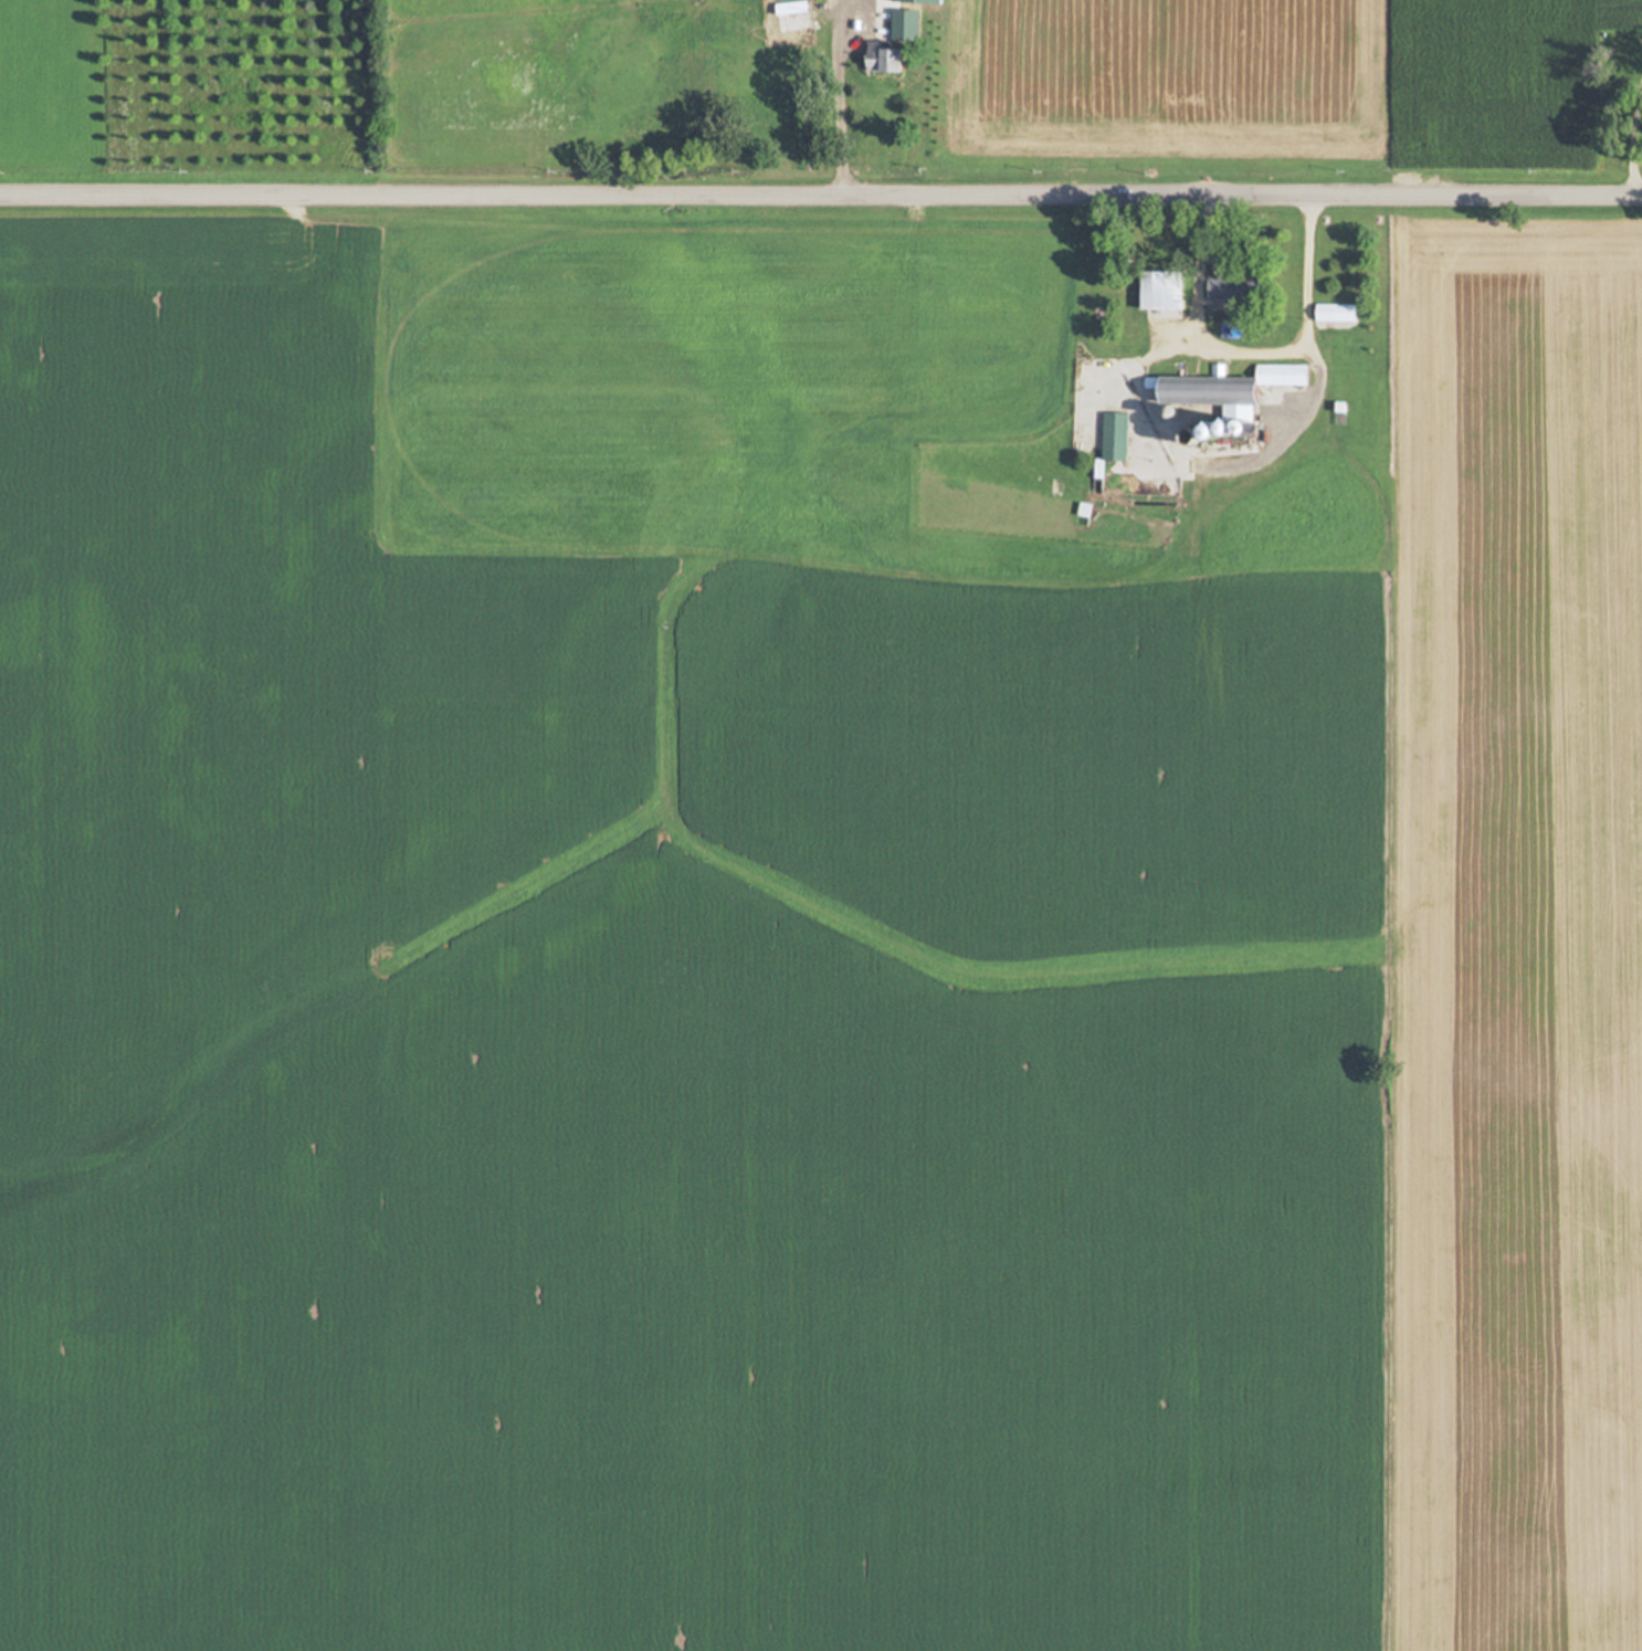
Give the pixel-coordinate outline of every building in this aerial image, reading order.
[(808,3),(778,3),(778,14),(808,14),(808,3)] [(921,8),(894,8),(894,42),(921,42),(921,8)] [(905,72),(905,49),(868,49),(868,72),(905,72)] [(1184,309),(1184,271),(1145,271),(1145,309),(1184,309)] [(1211,300),(1262,300),(1262,275),(1211,275),(1211,300)] [(1357,304),(1318,304),(1318,322),(1357,322),(1357,304)] [(1309,365),(1259,364),(1259,380),(1167,379),(1167,408),(1265,409),(1265,385),(1309,385),(1309,365)] [(1129,413),(1104,413),(1104,461),(1129,461),(1129,413)]
